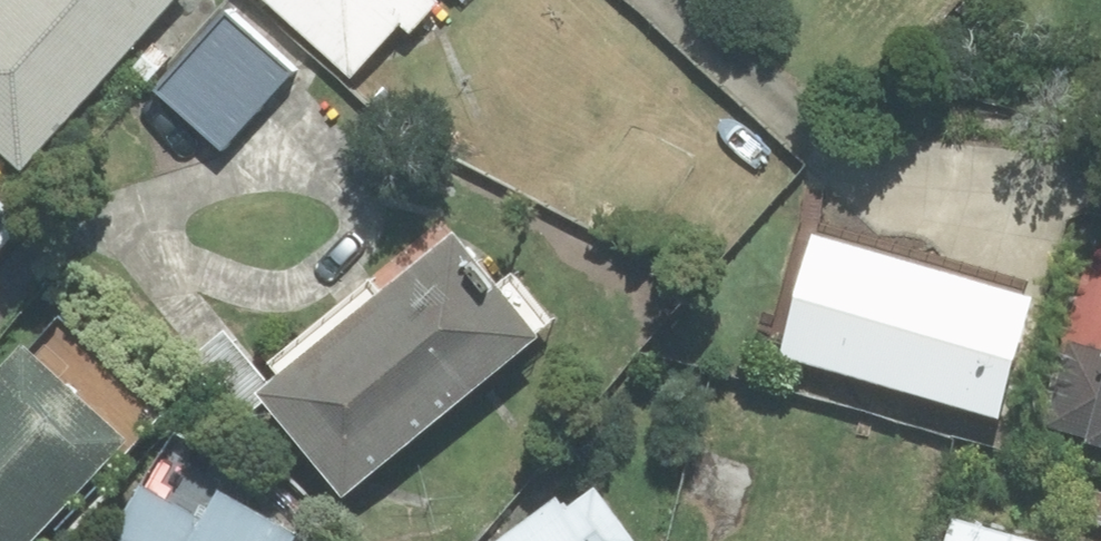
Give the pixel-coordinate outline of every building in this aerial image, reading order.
[(189,0),(0,0),(0,124),(34,157),(189,0)] [(432,0),(283,0),(364,74),(432,0)] [(235,132),(305,66),(250,8),(180,74),(235,132)] [(370,495),(571,330),(477,218),(277,382),(370,495)] [(1027,411),(1060,285),(831,227),(799,353),(1027,411)] [(1100,442),(1100,328),(1063,320),(1039,429),(1100,442)] [(149,434),(43,335),(0,381),(0,540),(48,540),(149,434)] [(614,453),(490,533),(495,540),(671,540),(614,453)] [(307,533),(236,496),(226,514),(156,478),(124,540),(303,540),(307,533)] [(957,510),(949,540),(1079,540),(957,510)]
